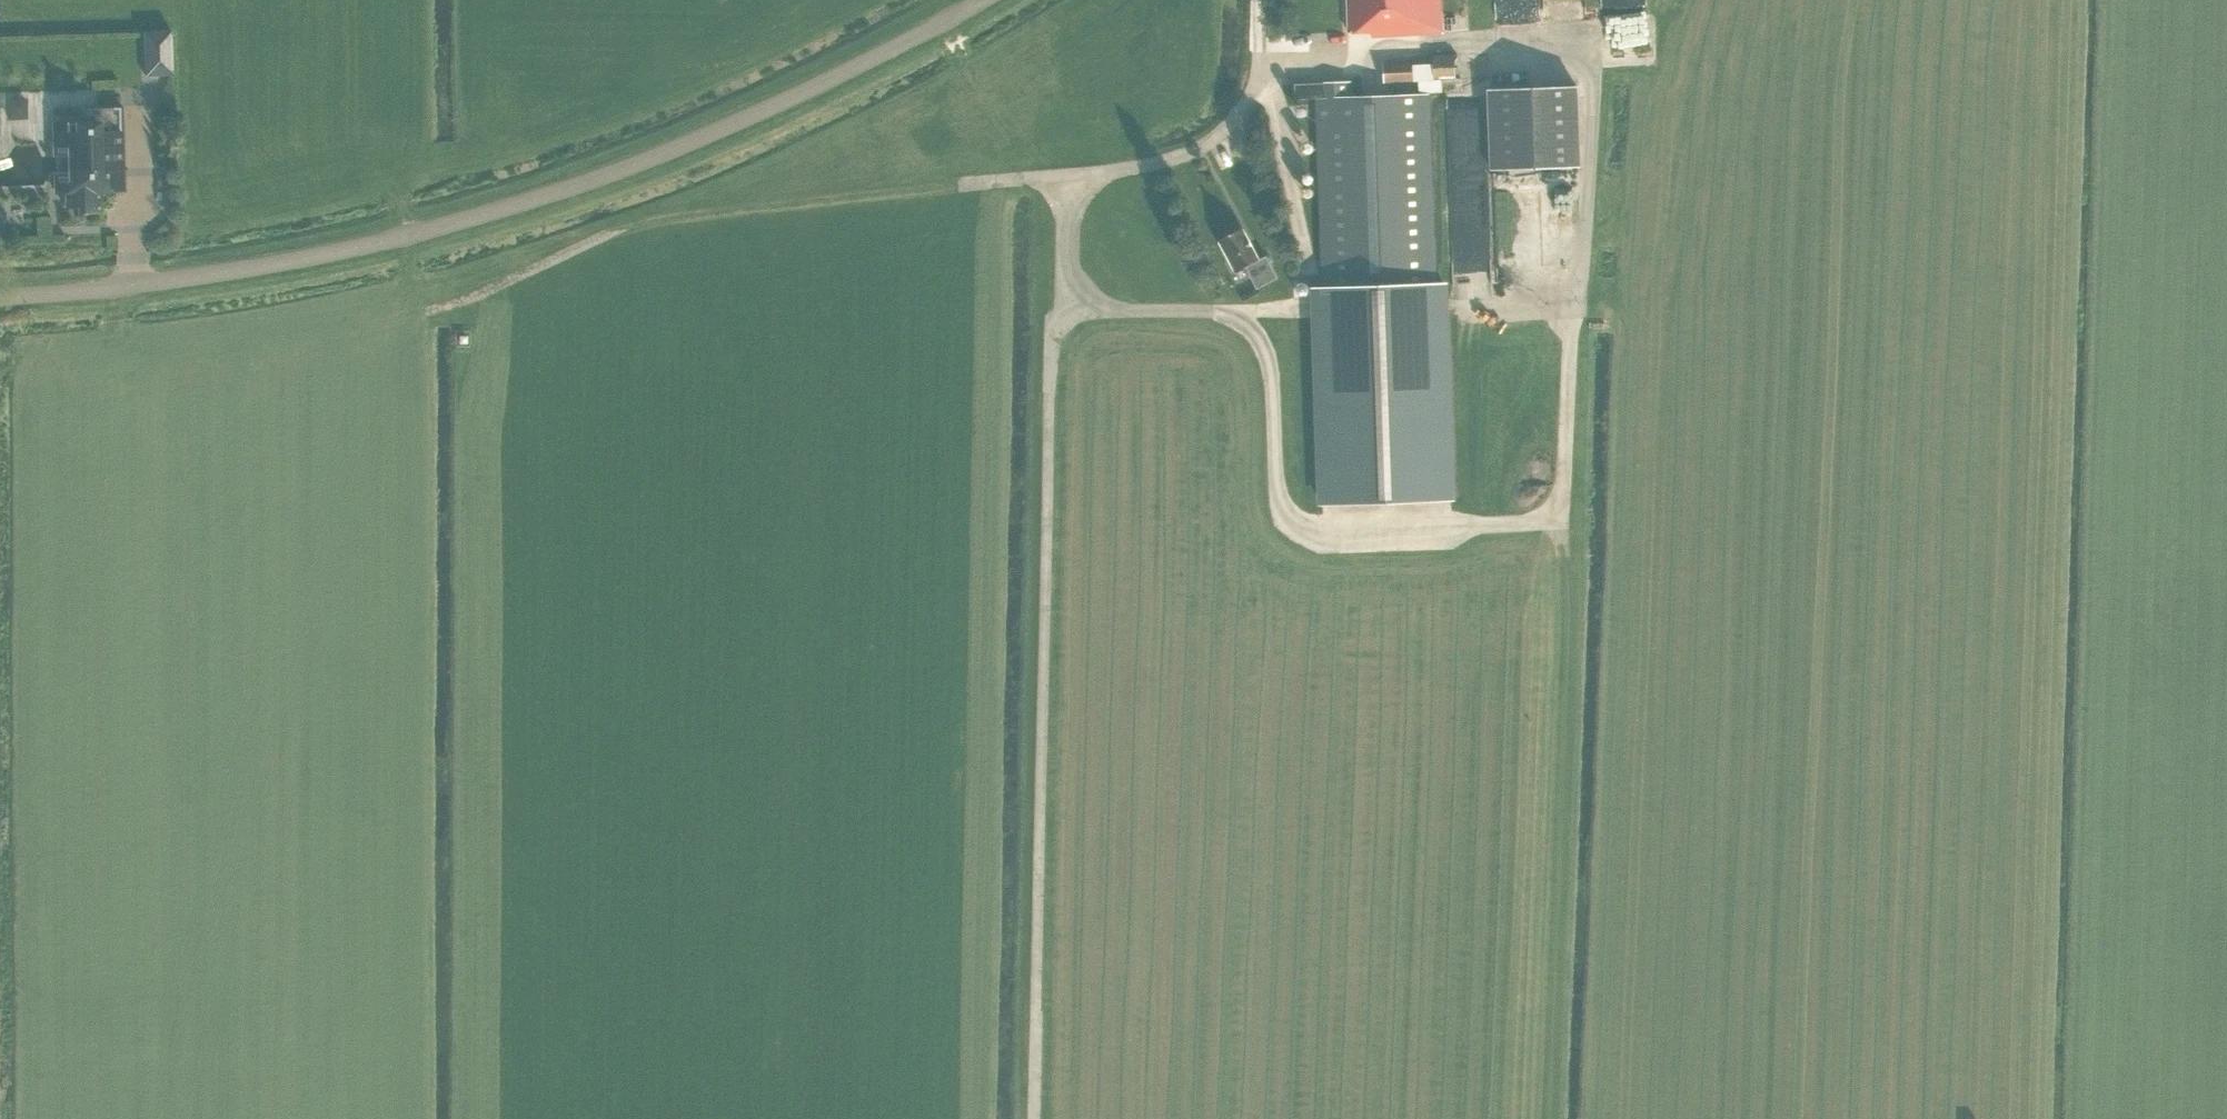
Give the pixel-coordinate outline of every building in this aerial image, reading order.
[(1371,36),(1443,32),(1441,0),(1347,0),(1349,32),(1371,32),(1371,36)] [(163,31),(144,31),(146,76),(173,75),(171,30),(163,31)] [(1432,56),(1433,80),(1456,79),(1455,55),(1432,56)] [(1383,64),(1384,82),(1414,81),(1413,63),(1383,64)] [(1435,282),(1428,94),(1351,97),(1350,82),(1282,85),(1282,100),(1317,99),(1324,287),(1314,287),(1321,502),(1450,497),(1443,282),(1435,282)] [(1462,113),(1461,86),(1449,87),(1450,113),(1462,113)] [(1577,87),(1488,90),(1491,170),(1580,167),(1577,87)] [(106,215),(105,189),(124,189),(121,119),(54,122),(57,185),(66,185),(67,216),(106,215)] [(1260,288),(1276,279),(1265,257),(1260,260),(1242,228),(1219,241),(1236,273),(1249,266),(1260,288)] [(1511,290),(1542,283),(1529,231),(1498,239),(1511,290)]
